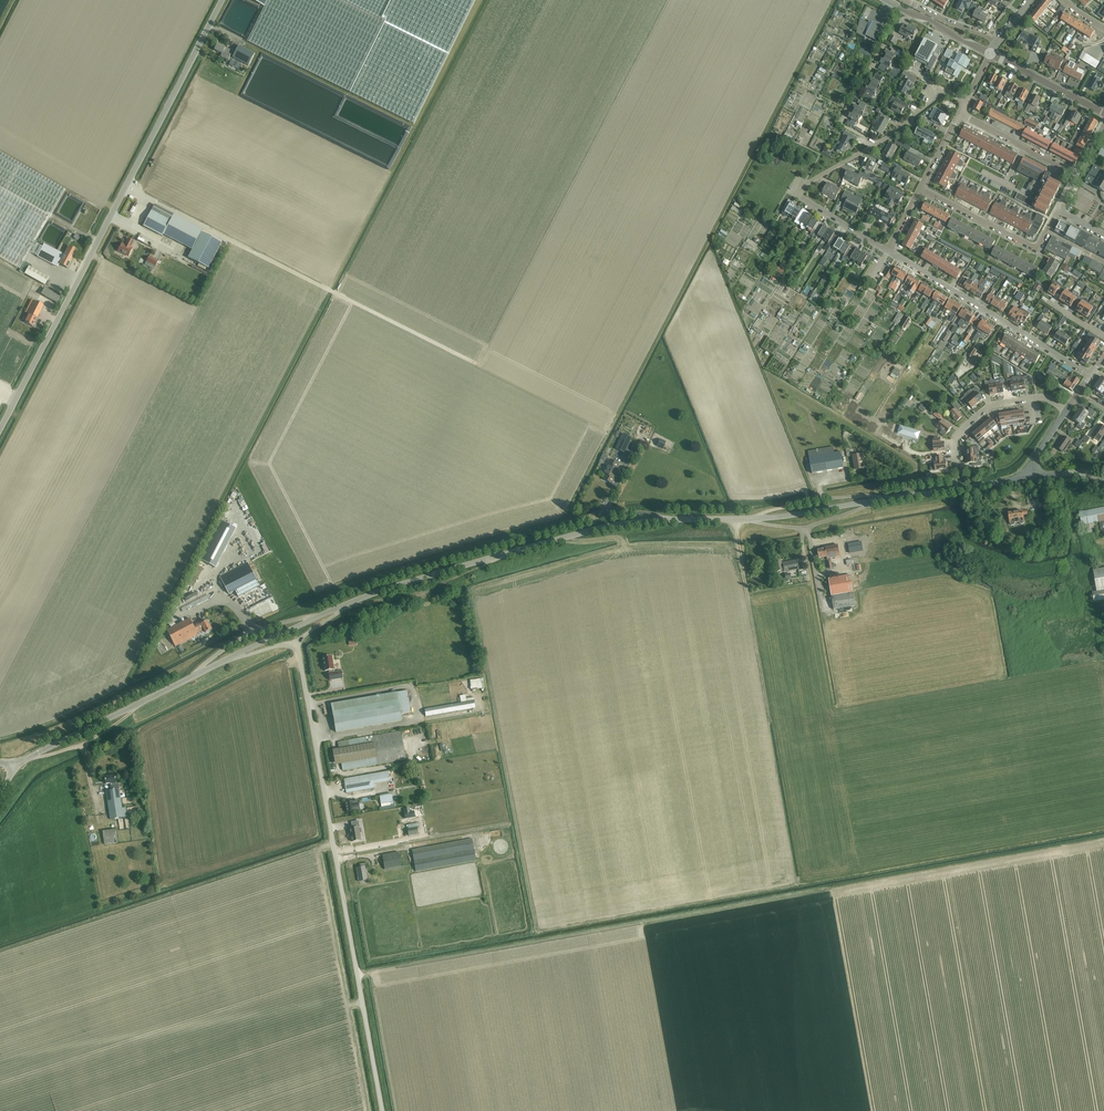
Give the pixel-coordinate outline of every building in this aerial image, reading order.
[(264,7),(247,42),(349,92),(414,124),(476,0),(251,0),(264,7)] [(938,5),(944,9),(945,7),(949,1),(947,0),(941,0),(938,5)] [(956,8),(963,12),(965,6),(969,8),(971,3),(972,1),(973,0),(969,0),(968,0),(961,0),(960,1),(956,8)] [(973,17),(979,20),(983,13),(979,11),(981,7),(973,3),(970,9),(974,11),(973,12),(975,13),(973,17)] [(1042,3),(1038,8),(1043,13),(1047,8),(1042,3)] [(983,13),(979,20),(985,23),(987,19),(988,20),(989,19),(990,16),(996,10),(992,6),(986,14),(983,13)] [(1038,8),(1033,14),(1039,18),(1043,13),(1038,8)] [(1035,23),(1039,18),(1033,14),(1029,19),(1035,23)] [(1061,20),(1067,24),(1071,18),(1065,14),(1061,20)] [(1071,18),(1067,24),(1072,28),(1076,21),(1071,18)] [(882,27),(873,23),(872,25),(860,19),(856,34),(865,38),(866,36),(875,41),(882,27)] [(1076,21),(1072,28),(1078,31),(1082,25),(1076,21)] [(1082,25),(1078,31),(1084,35),(1088,28),(1082,25)] [(913,37),(917,31),(909,26),(907,29),(903,27),(899,34),(901,35),(901,34),(906,37),(907,34),(913,37)] [(1088,28),(1084,35),(1090,39),(1094,32),(1088,28)] [(1039,45),(1042,39),(1039,38),(1038,39),(1023,31),(1016,41),(1021,44),(1022,42),(1023,43),(1024,41),(1028,44),(1033,47),(1031,52),(1036,53),(1038,48),(1039,45)] [(894,44),(897,39),(891,36),(888,41),(894,44)] [(931,72),(941,53),(938,51),(939,49),(924,41),(914,59),(926,66),(925,68),(931,72)] [(215,50),(222,54),(221,57),(228,60),(230,58),(231,55),(228,54),(230,50),(225,48),(218,44),(215,50)] [(248,66),(255,54),(239,46),(233,58),(248,66)] [(886,55),(885,57),(892,61),(894,59),(895,59),(897,56),(898,56),(899,56),(901,51),(891,46),(889,48),(894,51),(892,54),(887,51),(885,54),(886,55)] [(959,55),(959,56),(956,54),(957,53),(952,51),(948,49),(943,58),(947,61),(946,64),(949,65),(945,72),(953,76),(957,68),(961,70),(967,59),(959,55)] [(1059,70),(1064,60),(1056,55),(1054,58),(1049,55),(1044,63),(1050,66),(1050,67),(1058,71),(1059,70)] [(1086,55),(1082,61),(1096,69),(1100,63),(1086,55)] [(890,64),(892,61),(885,57),(883,60),(882,60),(880,63),(884,65),(882,68),(880,66),(878,69),(886,73),(889,68),(890,68),(892,65),(890,64)] [(231,62),(229,65),(238,69),(241,64),(232,59),(231,62)] [(1079,70),(1081,67),(1076,65),(1065,60),(1060,71),(1071,76),(1080,81),(1081,80),(1084,73),(1079,70)] [(917,78),(908,74),(904,71),(902,75),(906,77),(905,80),(903,79),(897,91),(905,95),(909,88),(911,89),(917,78)] [(871,82),(870,85),(877,89),(879,86),(880,87),(882,84),(883,83),(885,80),(885,79),(876,74),(875,76),(879,79),(878,81),(872,78),(870,82),(871,82)] [(996,83),(998,78),(995,76),(993,75),(992,75),(987,83),(991,86),(990,89),(993,91),(997,84),(996,83)] [(1097,86),(1101,88),(1102,89),(1103,86),(1103,83),(1100,81),(1101,80),(1096,76),(1089,88),(1095,91),(1096,90),(1097,86)] [(1002,92),(1006,83),(1003,81),(1003,80),(1001,79),(1000,79),(995,88),(1002,92)] [(1004,97),(1007,99),(1009,100),(1009,99),(1010,97),(1013,99),(1014,96),(1018,88),(1011,84),(1009,89),(1007,89),(1006,91),(1007,92),(1005,96),(1004,97)] [(877,89),(870,85),(868,88),(867,87),(865,91),(867,92),(866,94),(865,94),(863,97),(871,101),(874,96),(875,96),(877,93),(875,92),(877,89)] [(1023,104),(1024,103),(1029,93),(1021,89),(1016,98),(1020,101),(1018,105),(1019,105),(1017,108),(1022,110),(1023,107),(1021,107),(1021,105),(1022,104),(1023,104)] [(1040,99),(1033,95),(1027,107),(1032,109),(1031,111),(1034,113),(1039,104),(1038,103),(1040,99)] [(910,106),(901,101),(893,97),(890,103),(894,105),(891,109),(901,115),(904,110),(906,112),(910,106)] [(855,109),(853,112),(860,116),(862,113),(863,114),(865,111),(864,110),(866,104),(859,100),(858,103),(860,105),(859,107),(855,105),(854,109),(855,109)] [(978,102),(974,109),(979,112),(982,107),(985,108),(987,105),(983,103),(982,104),(978,102)] [(1054,112),(1056,113),(1060,106),(1054,103),(1049,111),(1053,113),(1054,112)] [(1060,106),(1056,113),(1062,116),(1066,109),(1060,106)] [(942,126),(947,115),(937,110),(934,108),(929,118),(932,120),(931,121),(936,123),(942,126)] [(1064,126),(1066,127),(1070,124),(1071,122),(1077,125),(1081,116),(1071,111),(1064,126)] [(859,119),(860,116),(853,112),(852,115),(850,115),(849,118),(853,120),(852,123),(848,121),(847,124),(855,128),(857,123),(858,123),(860,120),(859,119)] [(878,122),(874,130),(880,134),(883,128),(885,129),(889,121),(890,119),(880,114),(876,121),(878,122)] [(1025,124),(1034,128),(1036,125),(1037,123),(1034,121),(1034,123),(1027,119),(1025,124)] [(1091,119),(1087,126),(1094,129),(1098,122),(1091,119)] [(1084,131),(1083,132),(1090,136),(1094,129),(1087,126),(1084,131)] [(933,143),(937,136),(919,127),(915,134),(933,143)] [(965,140),(970,130),(964,127),(960,136),(959,137),(965,140)] [(1028,127),(1024,134),(1023,137),(1029,140),(1032,133),(1029,131),(1030,128),(1028,127)] [(971,143),(976,133),(970,130),(965,140),(971,143)] [(851,139),(853,135),(845,131),(843,135),(844,136),(837,149),(838,150),(837,152),(840,154),(842,152),(845,153),(852,140),(851,139)] [(1083,132),(1080,139),(1087,143),(1090,136),(1083,132)] [(977,146),(982,136),(976,133),(971,143),(977,146)] [(1032,133),(1029,140),(1035,144),(1039,137),(1032,133)] [(983,149),(988,139),(982,136),(977,146),(983,149)] [(1045,140),(1041,147),(1047,150),(1052,140),(1050,139),(1050,138),(1047,136),(1045,140)] [(1039,137),(1035,144),(1041,147),(1045,140),(1039,137)] [(901,147),(904,143),(897,139),(895,144),(901,147)] [(989,152),(994,142),(988,139),(983,149),(989,152)] [(1080,139),(1076,146),(1083,150),(1087,143),(1080,139)] [(995,155),(1000,145),(994,142),(989,152),(995,155)] [(890,160),(897,148),(889,143),(882,156),(890,160)] [(909,151),(912,147),(905,143),(902,148),(909,151)] [(1050,152),(1057,155),(1060,148),(1054,144),(1050,152)] [(1001,158),(1006,149),(1000,145),(995,155),(1001,158)] [(1060,148),(1057,155),(1063,158),(1066,151),(1060,148)] [(1012,152),(1006,149),(1001,158),(1007,161),(1012,152)] [(19,269),(29,252),(37,256),(37,257),(58,267),(59,264),(67,268),(76,250),(69,246),(64,255),(44,244),(42,247),(34,243),(49,217),(66,188),(0,150),(0,258),(19,269)] [(947,157),(963,165),(964,164),(960,160),(962,157),(950,151),(947,157)] [(1066,151),(1063,158),(1069,161),(1072,154),(1066,151)] [(918,167),(922,159),(908,152),(904,159),(918,167)] [(1007,161),(1013,165),(1018,155),(1012,152),(1007,161)] [(1072,154),(1069,161),(1075,165),(1079,157),(1072,154)] [(944,163),(956,168),(956,167),(962,168),(963,165),(947,157),(944,163)] [(1024,158),(1017,172),(1033,180),(1031,184),(1030,183),(1026,190),(1035,194),(1035,193),(1039,195),(1035,202),(1034,205),(1033,207),(1035,208),(1034,209),(1045,215),(1048,211),(1046,210),(1048,207),(1049,208),(1052,203),(1050,203),(1052,200),(1053,200),(1055,196),(1054,195),(1056,192),(1057,193),(1059,189),(1058,188),(1059,185),(1061,186),(1061,185),(1051,180),(1050,179),(1050,180),(1049,179),(1051,175),(1046,173),(1047,170),(1043,168),(1042,169),(1039,168),(1040,166),(1036,164),(1035,165),(1032,164),(1033,162),(1028,160),(1028,162),(1024,160),(1025,159),(1024,158)] [(873,172),(877,164),(865,159),(862,167),(873,172)] [(941,168),(957,176),(954,172),(956,168),(944,163),(941,168)] [(890,173),(894,175),(892,178),(906,185),(911,177),(901,171),(903,168),(894,164),(893,167),(890,173)] [(1085,181),(1092,185),(1099,190),(1100,191),(1101,191),(1101,193),(1100,193),(1100,194),(1101,197),(1102,199),(1103,201),(1103,171),(1094,165),(1085,181)] [(939,174),(950,180),(950,179),(955,180),(956,178),(957,176),(941,168),(939,174)] [(866,180),(868,177),(860,173),(858,176),(847,171),(843,178),(858,186),(862,178),(866,180)] [(949,181),(950,180),(939,174),(934,182),(943,187),(942,189),(945,190),(949,184),(947,184),(949,181)] [(955,196),(962,200),(967,188),(965,187),(966,186),(960,183),(958,186),(960,187),(955,196)] [(835,200),(840,190),(831,185),(829,188),(826,187),(822,193),(831,198),(835,200)] [(967,188),(962,200),(968,203),(976,187),(974,186),(970,190),(967,188)] [(890,207),(893,202),(898,205),(904,194),(891,187),(885,198),(889,200),(886,205),(890,207)] [(976,187),(968,203),(974,206),(980,195),(977,193),(978,188),(976,187)] [(856,214),(863,201),(845,192),(841,200),(846,202),(843,208),(856,214)] [(980,195),(974,206),(980,209),(988,193),(986,192),(982,196),(980,195)] [(988,193),(980,209),(987,213),(992,201),(990,200),(990,195),(988,193)] [(788,215),(791,216),(796,207),(794,206),(794,205),(793,204),(792,204),(792,205),(791,204),(792,202),(788,200),(783,209),(784,209),(782,213),(788,216),(788,215)] [(996,203),(990,214),(996,217),(1005,202),(1003,201),(999,204),(996,203)] [(1005,202),(996,217),(1002,221),(1008,210),(1006,208),(1007,203),(1005,202)] [(921,210),(928,214),(931,207),(925,203),(923,208),(921,210)] [(144,226),(162,236),(164,234),(174,215),(155,205),(144,226)] [(796,207),(791,216),(792,217),(792,219),(795,221),(794,222),(798,224),(806,211),(803,209),(802,211),(800,210),(800,209),(800,208),(799,208),(798,208),(796,207)] [(890,225),(894,217),(872,207),(868,215),(890,225)] [(931,207),(928,214),(934,217),(937,210),(931,207)] [(1008,210),(1002,221),(1009,224),(1017,208),(1015,207),(1011,211),(1008,210)] [(1017,208),(1009,224),(1015,227),(1021,216),(1018,215),(1019,209),(1017,208)] [(937,210),(934,217),(940,220),(943,213),(937,210)] [(806,211),(798,224),(801,227),(801,228),(801,229),(802,229),(802,230),(803,230),(804,230),(805,229),(807,226),(808,227),(806,229),(812,220),(813,218),(811,217),(811,216),(811,215),(810,215),(809,215),(808,214),(809,213),(806,211)] [(943,213),(940,220),(946,223),(950,216),(943,213)] [(1021,216),(1015,227),(1021,230),(1029,215),(1027,214),(1023,217),(1021,216)] [(1027,233),(1026,235),(1033,238),(1035,235),(1036,235),(1040,229),(1044,221),(1043,221),(1044,217),(1038,214),(1035,219),(1033,222),(1032,224),(1029,229),(1027,233)] [(174,215),(163,235),(192,250),(203,230),(202,230),(174,215)] [(1029,215),(1021,230),(1027,233),(1029,229),(1032,224),(1033,222),(1031,221),(1031,216),(1029,215)] [(948,228),(962,235),(967,227),(952,219),(948,228)] [(812,220),(806,229),(808,230),(808,231),(811,233),(810,235),(813,237),(822,223),(819,221),(818,223),(816,222),(816,221),(816,220),(815,220),(814,220),(814,221),(812,220)] [(920,232),(920,233),(924,235),(924,234),(925,233),(921,230),(923,226),(919,223),(915,221),(912,228),(920,232)] [(1056,230),(1055,232),(1065,238),(1071,227),(1060,222),(1057,229),(1056,228),(1056,229),(1056,230)] [(822,223),(813,237),(816,239),(817,237),(820,239),(821,238),(824,239),(829,230),(827,229),(827,228),(826,227),(825,227),(823,227),(825,225),(822,223)] [(938,223),(936,228),(942,231),(944,227),(941,226),(941,224),(938,223)] [(967,227),(962,235),(976,243),(981,234),(967,227)] [(1071,227),(1065,238),(1075,243),(1081,232),(1071,227)] [(917,238),(916,239),(921,241),(921,240),(922,239),(918,236),(920,233),(920,232),(912,228),(909,234),(917,238)] [(829,230),(824,239),(826,240),(825,242),(828,244),(827,246),(830,247),(839,234),(835,232),(834,234),(833,233),(833,232),(833,231),(832,231),(831,231),(829,230)] [(1081,232),(1075,243),(1085,248),(1091,238),(1081,232)] [(208,269),(222,244),(202,233),(188,258),(208,269)] [(837,250),(839,252),(845,243),(843,241),(843,240),(842,239),(841,239),(841,240),(839,239),(842,236),(839,234),(830,247),(833,249),(836,252),(837,250)] [(914,244),(913,245),(917,247),(918,246),(919,245),(914,242),(916,239),(917,238),(909,234),(906,240),(914,244)] [(981,234),(976,243),(991,250),(995,241),(981,234)] [(1045,250),(1056,255),(1066,260),(1070,253),(1073,247),(1052,236),(1045,250)] [(1091,238),(1085,248),(1096,254),(1102,243),(1091,238)] [(125,245),(122,243),(118,251),(128,257),(133,249),(132,248),(135,242),(128,239),(125,245)] [(911,249),(913,245),(914,244),(906,240),(902,246),(904,247),(910,250),(910,251),(914,253),(915,251),(911,249)] [(845,243),(839,252),(841,253),(841,254),(844,256),(843,258),(846,260),(855,246),(851,244),(850,246),(849,245),(849,244),(849,243),(848,243),(847,243),(847,244),(845,243)] [(1096,254),(1103,258),(1103,245),(1102,243),(1096,254)] [(855,246),(846,260),(849,261),(850,260),(853,262),(854,261),(856,262),(862,253),(860,252),(860,251),(859,250),(858,250),(857,250),(858,248),(855,246)] [(996,247),(991,256),(1006,263),(1010,254),(996,247)] [(1073,247),(1070,253),(1078,257),(1081,251),(1073,247)] [(926,250),(921,258),(927,261),(932,254),(933,254),(935,250),(934,249),(933,249),(931,253),(926,250)] [(932,254),(927,261),(933,265),(938,257),(939,258),(941,254),(940,253),(939,252),(936,256),(933,254),(932,254)] [(862,253),(856,262),(858,263),(858,265),(861,267),(863,263),(866,265),(869,261),(872,257),(869,255),(867,256),(866,256),(866,255),(866,254),(865,254),(864,254),(862,253)] [(1010,254),(1006,263),(1020,271),(1025,262),(1010,254)] [(938,257),(933,265),(939,269),(944,261),(947,257),(946,257),(945,256),(942,260),(939,258),(938,257)] [(149,257),(146,263),(156,267),(158,262),(149,257)] [(1051,259),(1047,266),(1051,269),(1056,262),(1051,259)] [(944,261),(939,269),(945,272),(949,265),(950,265),(953,261),(952,260),(951,260),(948,264),(944,261)] [(25,262),(19,271),(24,274),(28,267),(30,264),(25,262)] [(1025,262),(1020,271),(1034,278),(1039,269),(1025,262)] [(1056,262),(1051,269),(1055,271),(1060,265),(1056,262)] [(949,265),(945,272),(951,276),(955,268),(956,269),(959,265),(958,264),(957,263),(954,268),(950,265),(949,265)] [(1043,273),(1047,276),(1051,269),(1047,266),(1043,273)] [(27,275),(45,285),(49,278),(31,268),(28,267),(24,274),(27,275)] [(776,271),(783,275),(785,271),(779,267),(776,271)] [(895,277),(892,282),(888,287),(891,288),(894,284),(894,283),(896,281),(895,281),(902,270),(897,267),(894,271),(892,275),(895,277)] [(955,268),(951,276),(957,280),(961,272),(962,273),(964,270),(965,268),(962,267),(960,271),(956,269),(955,268)] [(893,270),(892,269),(890,268),(885,276),(888,278),(893,270)] [(1051,269),(1047,276),(1051,278),(1055,271),(1051,269)] [(895,281),(896,281),(898,282),(900,279),(903,282),(904,280),(908,274),(902,270),(895,281)] [(961,284),(961,285),(963,287),(969,291),(974,283),(975,280),(978,275),(975,274),(972,279),(971,281),(968,279),(968,280),(965,278),(961,284)] [(906,289),(908,290),(915,278),(910,275),(906,281),(905,283),(908,285),(906,289)] [(906,294),(908,296),(911,292),(914,294),(916,290),(916,291),(918,288),(921,282),(915,278),(908,290),(907,292),(907,293),(906,294)] [(974,283),(969,291),(975,295),(985,280),(984,280),(982,279),(978,285),(974,283)] [(985,280),(975,295),(981,298),(982,297),(986,299),(989,293),(985,291),(986,290),(983,288),(987,281),(985,280)] [(1050,290),(1048,293),(1054,297),(1056,294),(1059,295),(1061,292),(1064,287),(1056,281),(1050,290)] [(919,291),(924,294),(929,287),(923,283),(920,289),(919,291)] [(929,287),(924,294),(930,298),(935,290),(929,287)] [(1059,300),(1065,304),(1071,294),(1065,291),(1067,289),(1064,287),(1061,292),(1063,294),(1059,300)] [(41,294),(44,296),(56,303),(60,296),(44,288),(41,294)] [(985,301),(991,305),(996,297),(993,295),(995,291),(993,290),(987,300),(985,301)] [(934,301),(929,309),(933,311),(938,303),(942,295),(936,291),(932,299),(934,301)] [(996,297),(991,305),(997,309),(1002,301),(999,299),(1002,294),(999,292),(996,297)] [(1020,302),(1024,296),(1019,292),(1015,299),(1020,302)] [(1074,301),(1077,303),(1081,297),(1078,296),(1077,298),(1071,294),(1065,304),(1071,307),(1074,301)] [(942,295),(938,303),(943,306),(948,299),(942,295)] [(1002,301),(997,309),(1003,312),(1009,303),(1012,298),(1009,297),(1007,300),(1006,303),(1002,301)] [(1076,311),(1082,314),(1089,303),(1081,297),(1077,303),(1080,305),(1076,311)] [(43,306),(37,302),(38,300),(32,298),(32,300),(25,313),(29,314),(25,323),(32,327),(36,318),(37,319),(43,306)] [(926,299),(921,309),(923,310),(929,301),(926,299)] [(948,309),(951,311),(956,303),(950,300),(945,308),(943,311),(946,313),(948,309)] [(951,311),(949,314),(952,316),(949,320),(952,322),(957,314),(962,307),(956,303),(951,311)] [(1089,303),(1082,314),(1087,318),(1091,312),(1094,314),(1097,308),(1089,303)] [(1011,318),(1013,320),(1020,310),(1014,307),(1008,316),(1011,317),(1011,318)] [(958,324),(960,326),(969,312),(963,308),(959,315),(958,316),(962,318),(958,324)] [(1020,310),(1013,320),(1016,322),(1018,321),(1020,323),(1022,320),(1025,322),(1030,314),(1021,308),(1020,310)] [(969,312),(960,326),(963,327),(965,323),(968,326),(970,323),(972,325),(973,325),(975,322),(977,319),(974,317),(975,315),(969,312)] [(1048,334),(1052,327),(1042,321),(1044,317),(1041,315),(1037,321),(1041,323),(1037,328),(1048,334)] [(1065,345),(1070,337),(1059,330),(1061,328),(1060,327),(1061,325),(1063,326),(1067,318),(1064,316),(1052,335),(1055,337),(1054,338),(1059,341),(1065,345)] [(911,320),(907,318),(901,327),(905,329),(911,320)] [(978,331),(973,341),(977,343),(980,337),(982,334),(983,332),(989,324),(983,320),(980,325),(978,328),(976,330),(978,331)] [(982,334),(980,337),(982,339),(983,339),(986,334),(989,335),(990,332),(994,327),(989,324),(983,332),(982,334)] [(1001,343),(1003,344),(1008,336),(1006,335),(1003,333),(998,341),(1001,343)] [(962,341),(966,343),(971,336),(967,334),(962,341)] [(1008,336),(1003,344),(1006,346),(1009,347),(1014,339),(1008,336)] [(1091,338),(1088,343),(1097,349),(1100,343),(1097,341),(1092,338),(1091,338)] [(1014,339),(1009,347),(1011,349),(1014,351),(1019,342),(1014,339)] [(1019,342),(1014,351),(1016,352),(1019,354),(1024,346),(1019,342)] [(1088,343),(1085,348),(1094,354),(1097,349),(1088,343)] [(1024,346),(1019,354),(1021,355),(1024,357),(1029,349),(1024,346)] [(973,348),(968,356),(972,359),(977,351),(973,348)] [(1085,348),(1081,353),(1090,359),(1094,354),(1085,348)] [(1029,349),(1024,357),(1025,358),(1030,361),(1035,352),(1029,349)] [(1035,352),(1030,361),(1035,364),(1040,356),(1035,352)] [(1081,353),(1078,358),(1082,361),(1080,363),(1085,365),(1086,363),(1087,364),(1090,359),(1081,353)] [(1055,371),(1058,367),(1052,363),(1049,368),(1055,371)] [(1072,391),(1076,386),(1055,372),(1050,369),(1047,373),(1050,375),(1048,378),(1053,381),(1056,376),(1066,383),(1064,386),(1072,391)] [(1055,372),(1076,386),(1080,380),(1071,375),(1070,378),(1067,376),(1057,370),(1055,372)] [(1017,377),(1019,391),(1020,391),(1021,391),(1023,391),(1024,390),(1025,390),(1024,383),(1028,383),(1026,376),(1022,377),(1021,376),(1017,377)] [(1017,391),(1019,391),(1017,377),(1012,378),(1012,379),(1007,380),(1007,383),(1008,386),(1011,386),(1012,392),(1014,392),(1015,392),(1017,392),(1017,391)] [(1000,380),(995,381),(995,385),(997,395),(998,394),(999,395),(1001,395),(1002,394),(1003,393),(1002,387),(1006,386),(1005,383),(1005,382),(1004,379),(1000,380)] [(986,382),(985,382),(986,389),(986,390),(989,389),(990,396),(992,395),(993,396),(995,396),(995,395),(997,395),(995,385),(995,381),(994,381),(993,380),(992,380),(991,380),(990,381),(986,382)] [(1103,391),(1103,387),(1098,383),(1094,389),(1100,393),(1098,396),(1103,399),(1103,398),(1103,392),(1103,391)] [(968,392),(977,404),(978,403),(980,403),(981,402),(981,401),(982,400),(978,395),(981,393),(980,392),(976,387),(972,390),(971,390),(968,392)] [(976,405),(977,404),(968,392),(964,395),(965,396),(964,396),(960,400),(965,406),(968,403),(972,408),(973,407),(975,407),(976,406),(976,405)] [(960,412),(960,411),(959,410),(961,408),(956,403),(953,406),(955,409),(950,413),(954,418),(954,419),(955,420),(956,421),(957,422),(962,417),(959,413),(960,412)] [(1081,408),(1077,413),(1085,419),(1087,415),(1090,418),(1092,415),(1093,416),(1096,412),(1090,408),(1087,412),(1081,408)] [(936,411),(934,415),(940,420),(942,416),(936,411)] [(1017,412),(1019,424),(1025,423),(1024,417),(1023,411),(1017,412)] [(1082,423),(1085,419),(1077,413),(1073,419),(1079,424),(1077,426),(1082,430),(1086,425),(1082,423)] [(1001,427),(1007,426),(1005,414),(999,415),(999,416),(995,416),(997,420),(998,422),(998,424),(1000,423),(1001,427)] [(986,423),(992,429),(997,425),(994,422),(991,419),(986,423)] [(946,434),(952,427),(942,420),(937,427),(946,434)] [(982,427),(988,433),(992,429),(986,423),(982,427)] [(1092,436),(1099,441),(1103,434),(1103,427),(1100,424),(1092,436)] [(983,437),(988,433),(982,427),(977,430),(983,437)] [(985,440),(983,437),(977,430),(973,434),(978,441),(981,444),(985,440)] [(625,453),(632,438),(623,434),(615,449),(625,453)] [(1085,435),(1081,440),(1087,444),(1090,438),(1085,435)] [(1056,447),(1064,452),(1071,441),(1064,436),(1056,447)] [(940,438),(933,439),(933,443),(934,451),(941,450),(941,451),(945,451),(944,444),(941,444),(940,442),(940,438)] [(657,446),(662,449),(666,442),(660,439),(657,446)] [(1081,446),(1083,443),(1078,439),(1075,445),(1079,448),(1081,446)] [(966,456),(966,457),(980,456),(981,456),(981,451),(980,450),(979,451),(978,446),(972,446),(972,450),(966,450),(966,452),(965,453),(965,455),(966,456)] [(806,458),(807,465),(810,464),(812,474),(844,468),(841,452),(834,453),(833,447),(808,452),(809,457),(806,458)] [(855,470),(865,468),(863,454),(853,456),(855,470)] [(982,460),(981,456),(980,456),(966,457),(966,459),(966,461),(967,462),(967,464),(974,463),(974,466),(982,466),(981,464),(982,460)] [(935,471),(946,470),(946,461),(945,457),(942,457),(936,457),(936,462),(934,462),(935,471)] [(615,471),(619,464),(610,460),(605,470),(607,471),(603,479),(612,484),(617,473),(615,471)] [(1084,529),(1096,526),(1095,523),(1100,522),(1101,526),(1103,525),(1103,508),(1079,513),(1082,526),(1083,525),(1084,529)] [(1024,523),(1024,519),(1023,515),(1028,515),(1027,511),(1008,513),(1010,525),(1011,526),(1014,525),(1015,524),(1015,523),(1019,522),(1019,524),(1021,525),(1023,524),(1024,523)] [(221,521),(200,560),(215,568),(236,529),(221,521)] [(825,548),(818,550),(819,558),(827,557),(827,559),(829,568),(832,568),(831,563),(830,558),(840,556),(838,545),(825,547),(825,548)] [(776,571),(784,570),(784,572),(798,569),(797,561),(782,563),(782,562),(774,563),(776,571)] [(248,563),(220,577),(229,594),(235,590),(238,597),(259,586),(248,563)] [(1093,570),(1097,592),(1092,592),(1094,602),(1103,600),(1103,568),(1093,570)] [(851,575),(829,579),(834,609),(856,606),(851,575)] [(200,623),(194,626),(190,619),(167,631),(175,646),(198,635),(197,633),(204,629),(206,633),(212,629),(207,621),(201,624),(200,623)] [(332,656),(323,658),(326,672),(329,671),(330,673),(329,673),(331,681),(343,679),(342,671),(335,673),(334,670),(335,670),(332,656)] [(483,679),(470,681),(471,690),(484,688),(483,679)] [(397,693),(400,715),(410,713),(406,691),(397,693)] [(401,721),(400,715),(397,693),(331,704),(336,732),(401,721)] [(426,716),(475,708),(474,701),(425,709),(426,716)] [(401,731),(338,742),(343,771),(406,760),(401,731)] [(385,772),(344,779),(347,793),(350,793),(351,795),(357,794),(357,791),(374,788),(373,784),(386,781),(385,772)] [(118,818),(127,817),(126,808),(122,808),(118,783),(117,783),(115,775),(105,777),(106,784),(110,783),(112,790),(106,791),(109,813),(110,819),(118,818)] [(382,806),(393,804),(392,794),(380,796),(382,806)] [(357,801),(345,803),(347,812),(356,811),(360,810),(359,804),(357,804),(357,801)] [(415,817),(414,811),(410,812),(409,808),(404,808),(406,819),(415,817)] [(352,828),(349,829),(352,842),(361,840),(359,827),(360,827),(359,821),(351,822),(352,828)] [(417,827),(408,829),(409,836),(418,834),(417,827)] [(118,843),(118,842),(116,829),(103,831),(104,838),(105,844),(118,843)] [(416,872),(476,860),(476,858),(472,839),(412,850),(416,872)] [(399,852),(382,855),(384,864),(385,869),(401,866),(399,852)] [(365,867),(368,866),(367,863),(360,864),(360,867),(357,868),(359,882),(368,880),(365,867)]
